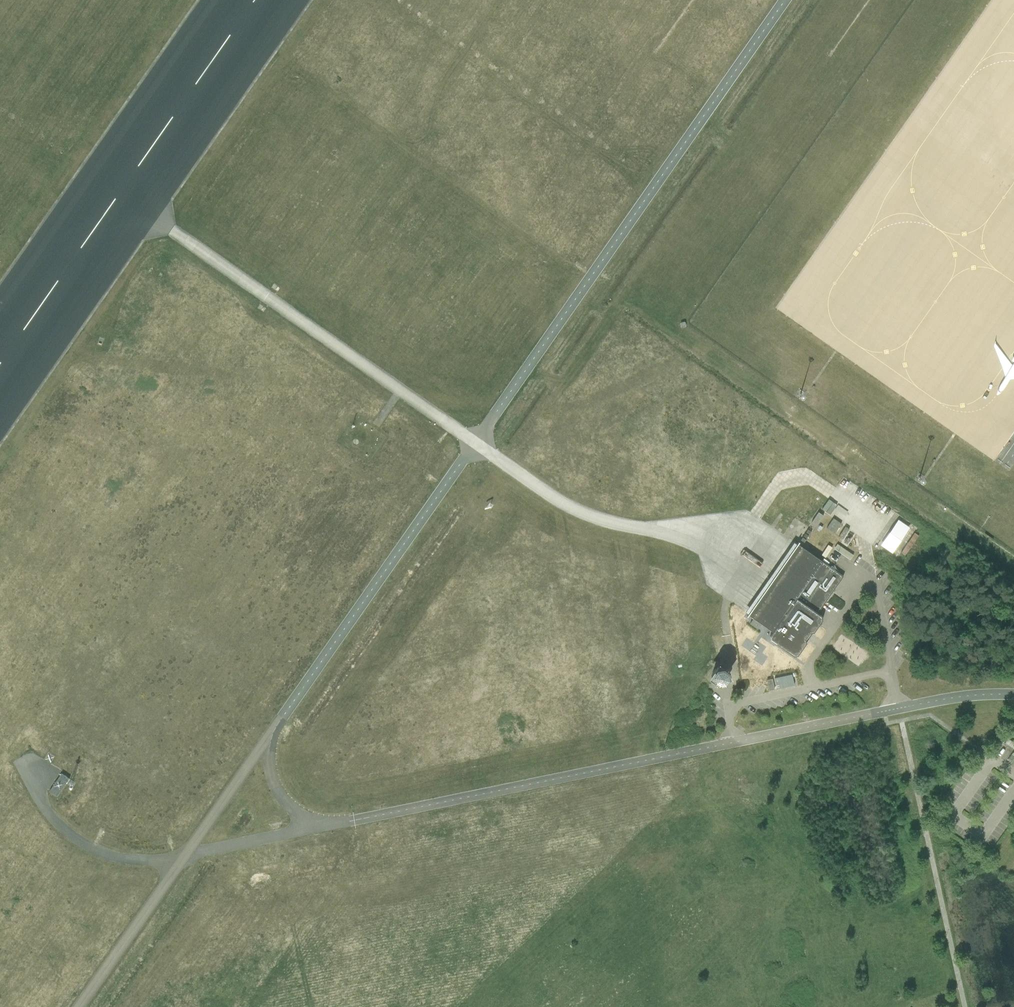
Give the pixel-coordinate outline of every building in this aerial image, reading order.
[(823,516),(818,512),(812,522),(816,525),(823,516)] [(918,528),(907,521),(896,537),(907,544),(902,552),(905,554),(919,534),(915,532),(918,528)] [(822,616),(817,613),(825,602),(832,593),(843,576),(839,573),(830,567),(829,567),(823,563),(801,547),(798,545),(799,543),(799,542),(798,543),(797,544),(748,615),(747,617),(749,615),(752,617),(753,618),(760,623),(768,629),(773,632),(770,636),(770,640),(776,644),(794,656),(798,656),(806,643),(806,640),(805,639),(809,633),(810,633),(814,633),(819,625),(820,624),(822,616)] [(835,548),(851,559),(853,555),(837,544),(835,548)] [(892,545),(887,552),(896,559),(902,552),(892,545)] [(718,667),(711,677),(719,683),(720,683),(724,682),(725,682),(728,678),(727,673),(725,671),(718,667)] [(774,678),(777,689),(794,685),(792,675),(774,678)] [(1008,738),(1005,743),(1013,749),(1013,743),(1008,738)] [(62,774),(49,792),(57,797),(69,779),(62,774)]
